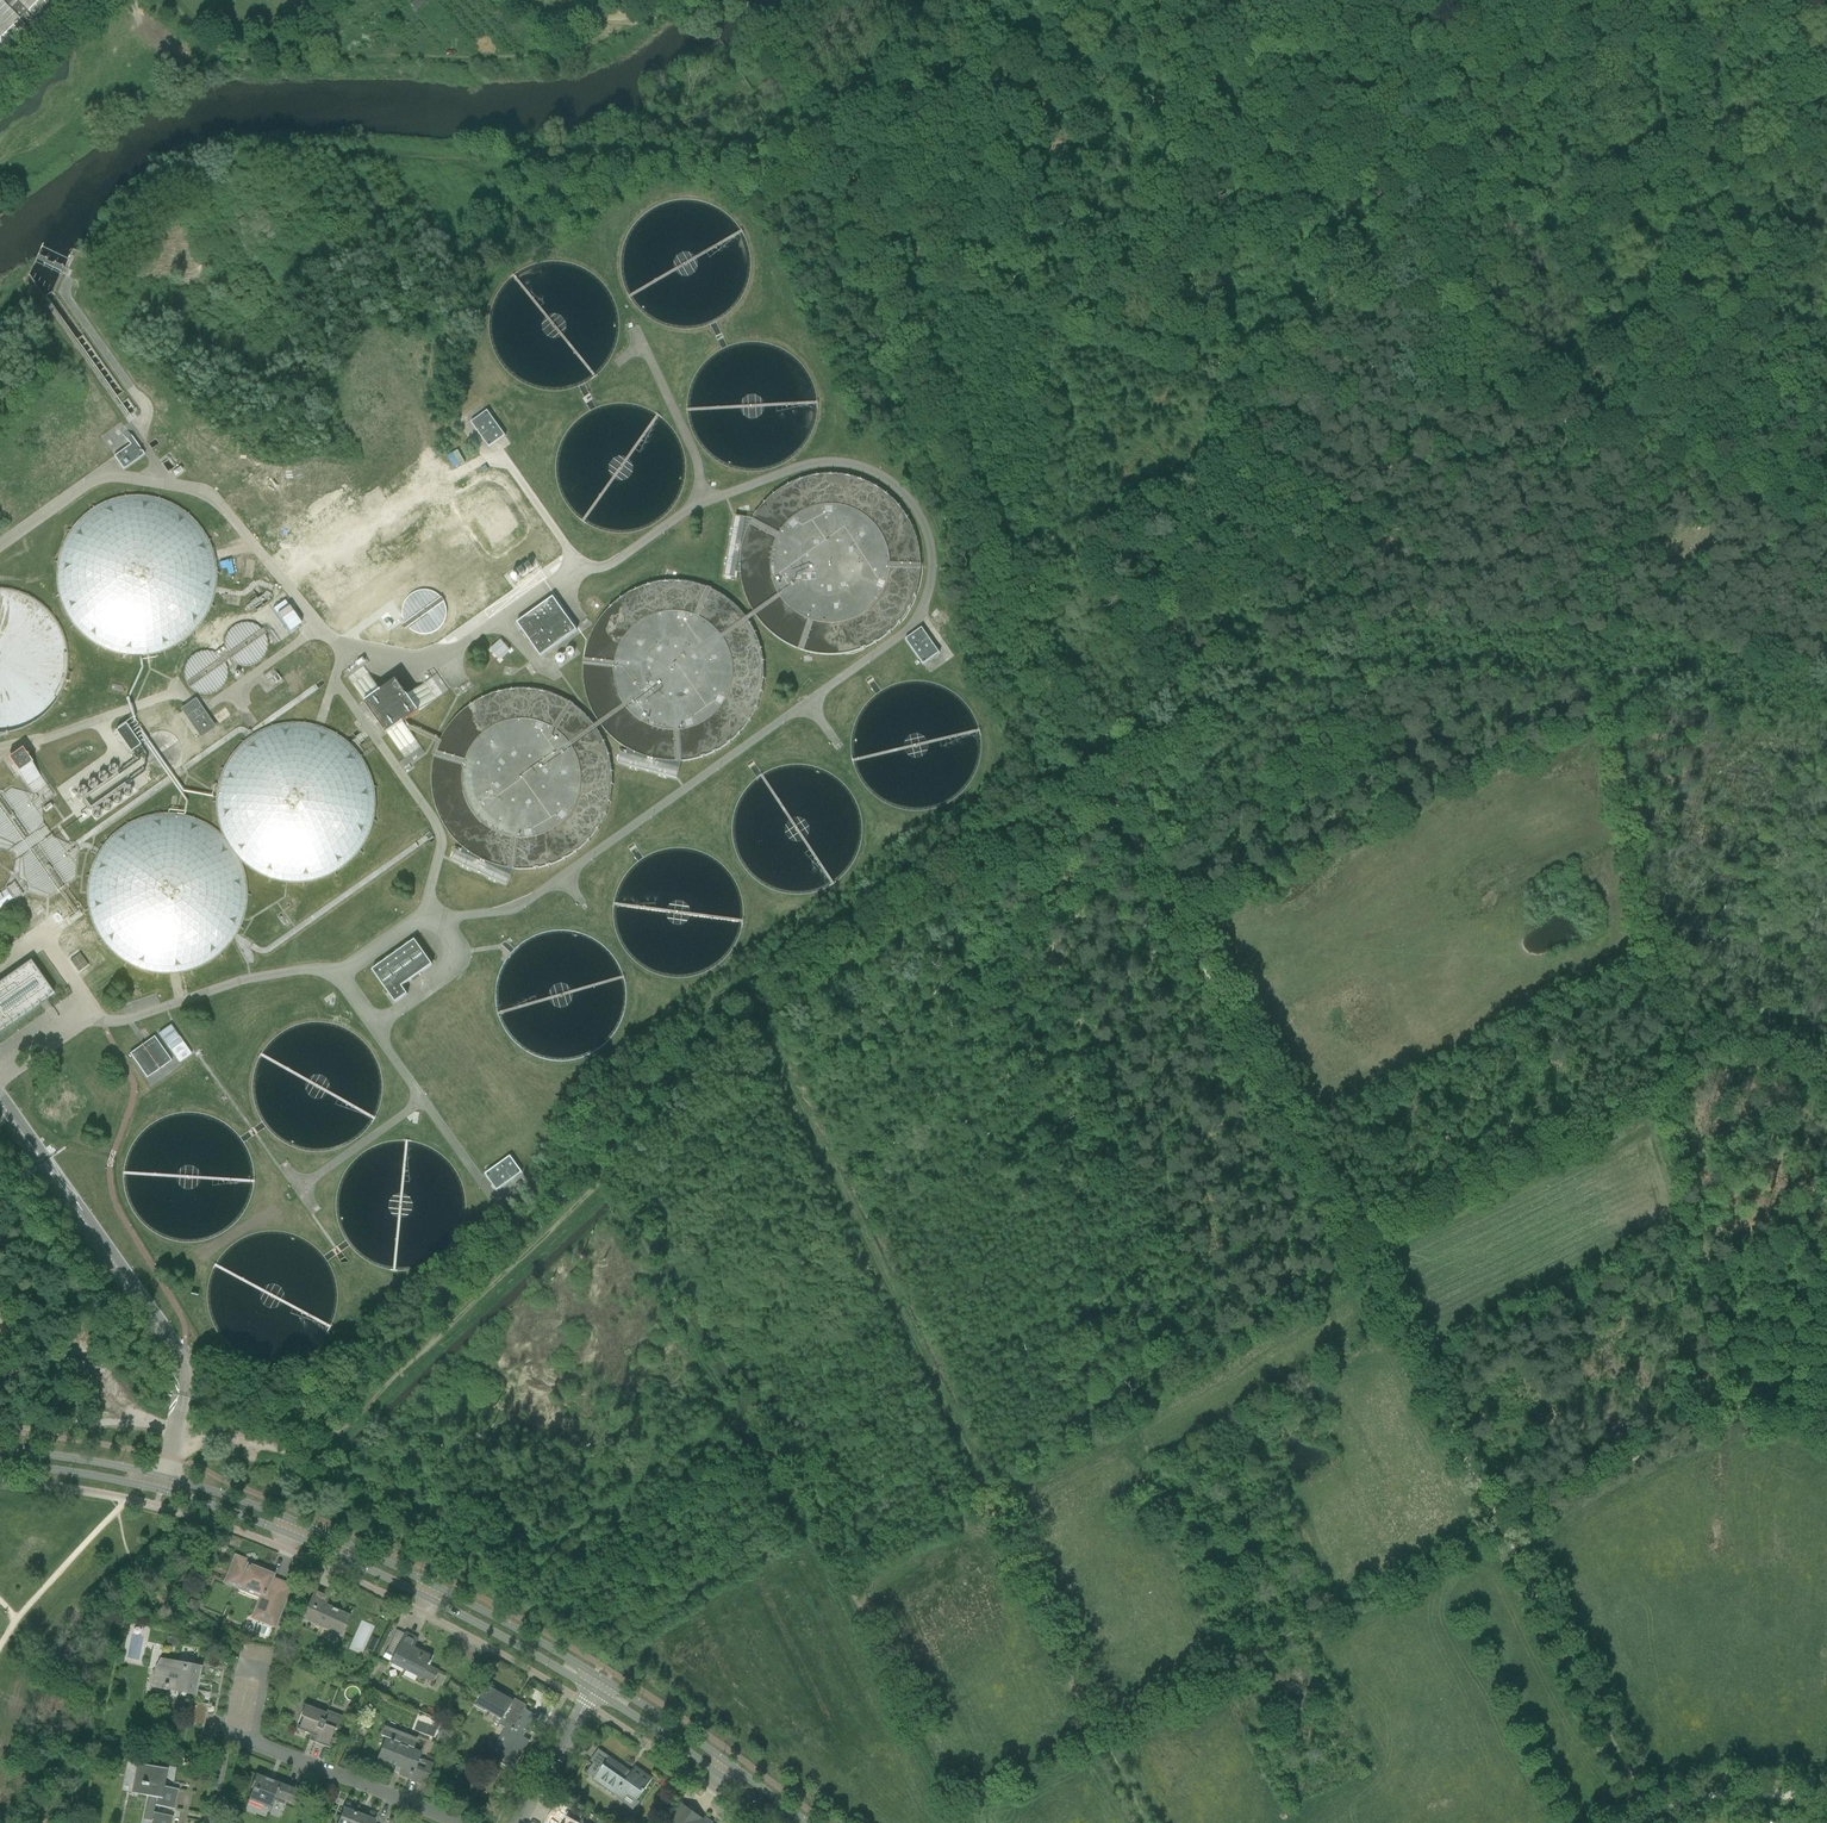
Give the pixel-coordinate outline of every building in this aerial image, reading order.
[(24,25),(21,22),(30,13),(33,17),(50,0),(0,0),(0,49),(24,25)] [(425,0),(414,0),(410,4),(416,10),(425,0)] [(487,411),(472,422),(490,446),(505,436),(487,411)] [(144,454),(131,436),(126,439),(130,445),(114,456),(123,469),(144,454)] [(213,584),(213,577),(213,571),(212,563),(210,555),(207,547),(204,541),(199,533),(195,528),(191,523),(186,518),(180,514),(172,509),(166,506),(160,504),(152,502),(146,501),(137,500),(131,500),(123,501),(117,502),(108,505),(100,509),(94,513),(89,516),(82,523),(77,528),(73,533),(68,541),(65,547),(62,555),(60,563),(59,571),(59,577),(59,584),(60,592),(62,600),(66,609),(68,614),(72,620),(77,627),(83,633),(89,638),(95,643),(102,647),(108,649),(118,652),(123,653),(128,654),(136,654),(144,654),(150,653),(155,652),(164,649),(170,647),(177,643),(184,638),(190,633),(195,627),(200,620),(204,614),(207,609),(210,600),(212,592),(213,584)] [(734,516),(723,577),(734,579),(745,518),(734,516)] [(265,589),(249,602),(253,608),(270,595),(265,589)] [(66,663),(65,656),(64,649),(63,642),(60,635),(57,629),(54,623),(50,618),(45,613),(40,609),(34,604),(28,600),(21,597),(16,595),(7,593),(0,592),(0,734),(5,733),(11,732),(19,730),(24,728),(30,724),(35,721),(41,716),(46,712),(54,703),(58,695),(61,690),(63,684),(64,676),(65,670),(66,663)] [(519,625),(541,656),(576,630),(554,599),(519,625)] [(387,618),(383,620),(387,625),(389,628),(392,626),(390,623),(387,618)] [(227,674),(262,658),(267,640),(261,627),(243,622),(226,630),(222,646),(209,652),(203,650),(186,658),(181,676),(186,688),(207,694),(223,686),(227,674)] [(906,639),(923,664),(938,653),(921,629),(906,639)] [(365,657),(343,672),(365,702),(387,734),(388,734),(407,761),(401,765),(405,771),(427,755),(410,731),(406,725),(404,722),(419,712),(419,711),(449,690),(433,668),(427,673),(431,678),(407,695),(396,680),(382,691),(364,666),(369,663),(365,657)] [(273,670),(269,672),(273,678),(277,683),(280,680),(276,675),(273,670)] [(201,735),(211,727),(194,703),(184,710),(201,735)] [(140,745),(137,741),(126,724),(116,731),(130,752),(140,745)] [(374,812),(375,805),(374,798),(373,789),(371,783),(369,775),(365,767),(361,760),(356,754),(352,749),(346,744),(339,739),(332,735),(325,731),(317,728),(310,727),(301,725),(295,725),(290,725),(280,727),(273,729),(265,731),(258,735),(250,740),(244,744),(238,749),(232,756),(228,762),(224,770),(221,776),(218,784),(217,791),(216,796),(216,806),(216,813),(218,822),(220,830),(223,838),(226,843),(231,851),(236,858),(241,863),(247,868),(253,872),(262,877),(268,879),(272,880),(281,883),(291,884),(298,884),(305,883),(313,882),(319,880),(328,877),(333,874),(340,870),(346,866),(352,860),(357,854),(362,848),(366,841),(369,834),(371,827),(373,820),(374,812)] [(92,728),(36,765),(49,784),(105,746),(92,728)] [(9,759),(8,760),(19,775),(19,774),(32,792),(36,793),(47,785),(23,751),(22,750),(9,759)] [(113,761),(72,789),(80,800),(121,773),(113,761)] [(245,904),(245,897),(245,890),(243,882),(241,874),(239,866),(235,858),(230,852),(225,844),(220,840),(215,835),(208,830),(199,826),(193,823),(186,821),(180,819),(170,818),(163,818),(157,819),(146,821),(139,823),(133,825),(127,829),(121,832),(114,838),(109,843),(103,849),(99,855),(96,861),(93,867),(90,876),(89,883),(87,892),(87,899),(88,905),(89,915),(91,921),(94,929),(97,934),(101,941),(107,949),(111,953),(117,959),(124,964),(132,968),(137,970),(144,973),(151,974),(160,976),(166,976),(171,976),(181,974),(188,972),(195,970),(203,966),(210,962),(217,957),(223,952),(227,947),(231,941),(235,935),(239,926),(241,920),(243,912),(245,904)] [(414,940),(372,970),(389,994),(395,1003),(407,994),(402,986),(432,965),(432,964),(414,940)] [(53,993),(30,961),(0,982),(0,1030),(53,993)] [(170,1025),(158,1033),(179,1062),(191,1054),(170,1025)] [(402,1049),(412,1039),(407,1034),(397,1044),(402,1049)] [(146,1078),(171,1061),(154,1037),(129,1054),(146,1078)] [(510,1156),(485,1174),(487,1177),(489,1180),(492,1184),(495,1189),(496,1190),(506,1183),(509,1181),(515,1177),(520,1174),(521,1173),(522,1172),(510,1156)] [(234,1560),(229,1571),(227,1575),(228,1575),(225,1582),(239,1588),(241,1585),(262,1594),(255,1612),(267,1617),(265,1622),(274,1625),(290,1586),(271,1578),(272,1575),(261,1571),(262,1567),(236,1557),(234,1560)] [(315,1590),(310,1601),(303,1618),(341,1635),(349,1617),(337,1612),(337,1611),(332,1608),(331,1609),(324,1606),(329,1596),(315,1590)] [(189,1603),(187,1607),(196,1611),(199,1603),(190,1600),(189,1603)] [(390,1661),(389,1664),(420,1679),(421,1677),(433,1683),(439,1671),(429,1665),(430,1662),(429,1661),(431,1656),(413,1647),(418,1639),(405,1632),(394,1654),(390,1661)] [(168,1636),(166,1646),(176,1648),(178,1639),(168,1636)] [(369,1643),(366,1650),(372,1653),(375,1646),(369,1643)] [(386,1650),(382,1658),(390,1661),(394,1654),(386,1650)] [(166,1689),(183,1692),(194,1695),(200,1667),(160,1660),(155,1668),(151,1686),(163,1689),(164,1684),(167,1685),(166,1689)] [(366,1681),(363,1686),(369,1689),(371,1684),(366,1681)] [(486,1684),(480,1694),(476,1701),(503,1717),(500,1723),(506,1727),(489,1756),(488,1756),(506,1766),(526,1731),(516,1725),(526,1707),(486,1684)] [(189,1724),(204,1727),(208,1705),(193,1702),(189,1724)] [(309,1738),(315,1740),(314,1742),(327,1747),(334,1730),(336,1730),(342,1716),(326,1710),(325,1713),(304,1705),(300,1717),(302,1718),(298,1730),(310,1735),(309,1738)] [(409,1735),(384,1726),(381,1735),(386,1737),(378,1758),(396,1765),(394,1769),(400,1771),(399,1774),(424,1783),(431,1763),(417,1758),(419,1752),(405,1746),(409,1735)] [(593,1781),(603,1787),(623,1801),(627,1795),(637,1802),(652,1780),(635,1768),(630,1775),(625,1771),(626,1770),(608,1758),(601,1769),(594,1764),(588,1773),(595,1778),(593,1781)] [(154,1813),(155,1806),(174,1809),(173,1808),(177,1790),(178,1790),(178,1789),(163,1786),(167,1769),(136,1763),(136,1764),(137,1764),(131,1792),(130,1793),(149,1797),(144,1818),(152,1820),(151,1822),(170,1822),(172,1817),(173,1817),(173,1816),(154,1813)] [(292,1804),(293,1802),(297,1790),(255,1775),(250,1788),(253,1789),(249,1798),(270,1806),(272,1800),(284,1804),(285,1801),(292,1804)] [(704,1821),(683,1806),(672,1821),(675,1822),(712,1822),(708,1820),(707,1822),(704,1821)] [(337,1822),(373,1822),(374,1820),(343,1808),(337,1822)]
